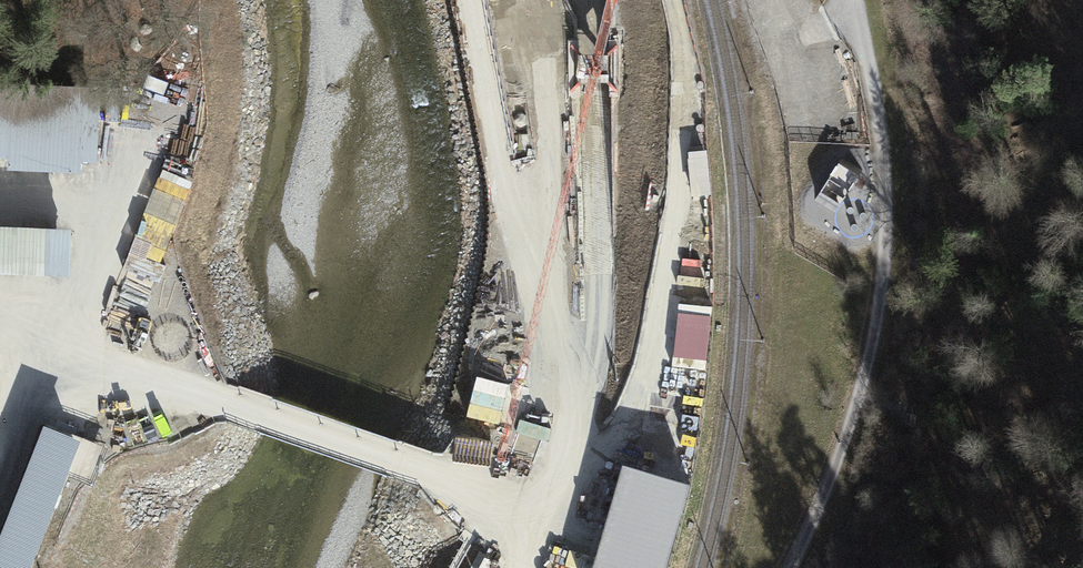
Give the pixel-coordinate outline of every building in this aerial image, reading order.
[(92,158),(95,103),(0,98),(0,153),(92,158)] [(691,162),(693,195),(709,194),(707,161),(691,162)] [(0,230),(0,265),(63,267),(64,232),(0,230)] [(0,547),(0,567),(30,567),(83,437),(50,423),(0,547)] [(624,468),(594,567),(665,567),(689,487),(624,468)]
